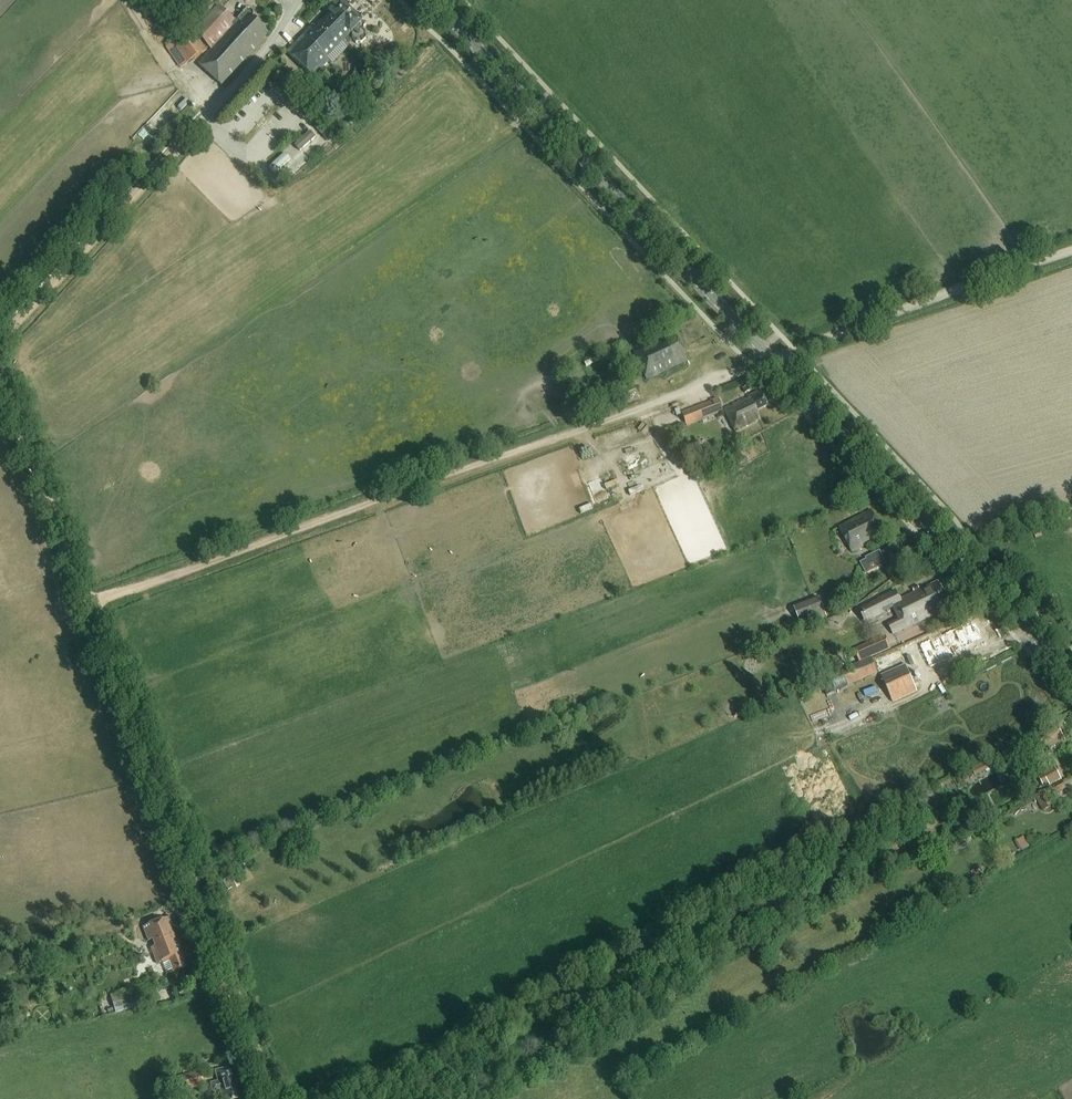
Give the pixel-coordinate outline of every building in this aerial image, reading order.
[(176,45),(174,42),(166,47),(180,68),(207,51),(199,40),(199,41),(195,36),(197,34),(212,49),(198,65),(221,86),(269,34),(253,19),(255,17),(254,16),(254,14),(249,10),(247,10),(236,22),(218,5),(194,31),(176,45)] [(358,19),(356,22),(348,13),(340,5),(306,40),(302,37),(287,52),(313,78),(328,62),(331,65),(349,47),(347,46),(353,41),(356,44),(361,44),(365,40),(365,34),(363,32),(363,28),(365,26),(358,19)] [(330,101),(339,107),(347,97),(338,90),(332,90),(329,94),(330,101)] [(322,122),(315,128),(327,141),(334,135),(322,122)] [(270,155),(284,141),(279,136),(265,151),(270,155)] [(657,342),(658,343),(634,354),(647,380),(687,361),(674,334),(657,342)] [(597,393),(617,388),(610,362),(590,368),(597,393)] [(760,392),(723,410),(735,433),(760,421),(756,412),(767,407),(760,392)] [(717,399),(681,413),(686,427),(722,413),(717,399)] [(622,493),(611,497),(613,502),(624,497),(622,493)] [(843,526),(851,541),(847,543),(852,552),(885,535),(883,531),(881,532),(879,528),(880,527),(872,511),(860,517),(843,526)] [(864,575),(872,571),(885,565),(879,551),(865,558),(864,559),(864,560),(858,563),(864,575)] [(877,603),(863,610),(869,623),(884,615),(882,611),(893,605),(901,621),(890,627),(894,636),(948,609),(944,601),(947,599),(938,583),(901,602),(896,592),(879,601),(880,602),(877,603)] [(820,598),(794,608),(801,627),(827,617),(820,598)] [(970,627),(969,625),(951,634),(952,636),(936,644),(935,642),(926,647),(936,668),(962,655),(960,653),(978,644),(977,641),(986,636),(979,623),(970,627)] [(891,649),(885,637),(854,650),(859,662),(891,649)] [(920,637),(909,642),(915,654),(926,649),(920,637)] [(840,672),(830,677),(831,679),(833,683),(836,692),(878,674),(874,665),(872,659),(840,672)] [(917,692),(905,665),(881,676),(893,703),(917,692)] [(820,681),(821,683),(827,696),(836,692),(830,677),(820,681)] [(989,760),(971,769),(975,777),(993,767),(989,760)] [(1050,787),(1063,780),(1057,770),(1040,779),(1044,787),(1049,784),(1050,787)] [(1008,790),(1002,782),(996,787),(990,781),(978,790),(989,804),(1008,790)] [(1050,799),(1067,790),(1063,782),(1037,797),(1045,811),(1054,806),(1050,799)] [(1017,840),(1022,850),(1032,845),(1026,835),(1017,840)] [(155,947),(151,948),(157,964),(162,962),(167,974),(186,967),(182,955),(183,955),(170,918),(143,928),(148,941),(152,940),(155,947)] [(116,1014),(159,1002),(153,983),(110,996),(116,1014)] [(218,1082),(211,1084),(213,1093),(220,1091),(222,1098),(239,1098),(236,1084),(238,1084),(234,1067),(216,1072),(218,1082)] [(200,1070),(176,1076),(180,1093),(204,1087),(200,1070)]
